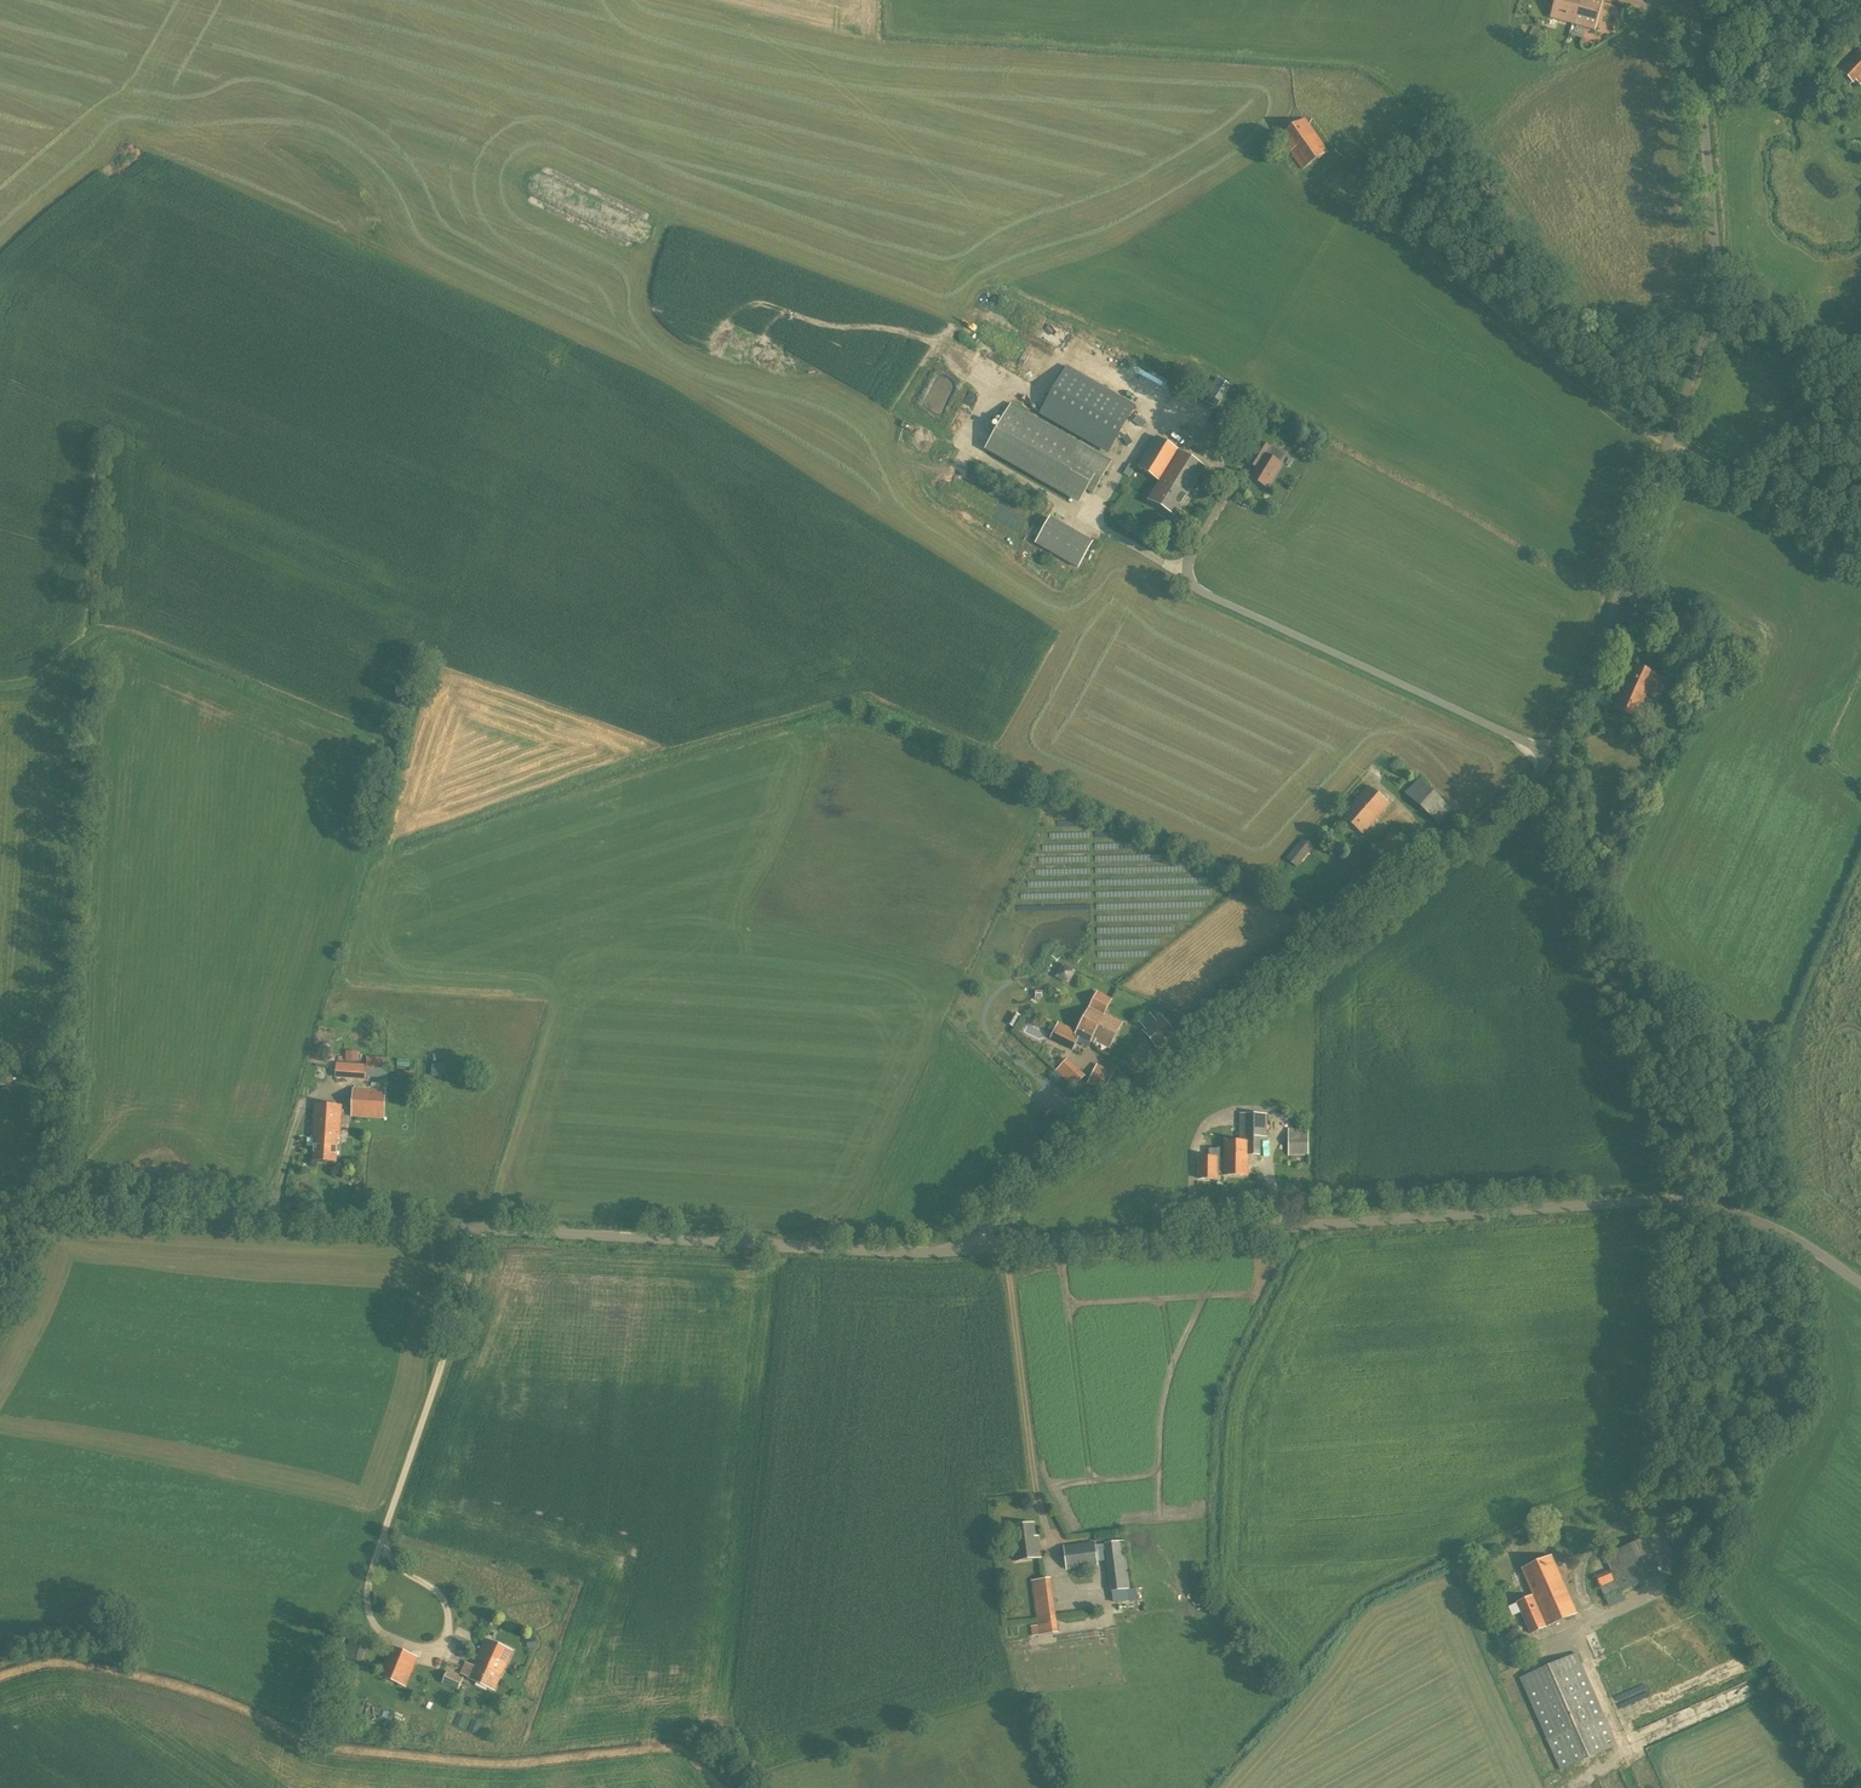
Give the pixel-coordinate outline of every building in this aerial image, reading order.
[(1571,23),(1573,14),(1577,15),(1581,0),(1555,0),(1550,17),(1571,23)] [(1571,23),(1594,30),(1603,0),(1581,0),(1577,15),(1573,14),(1571,23)] [(1533,27),(1524,46),(1532,50),(1534,48),(1538,49),(1542,31),(1533,27)] [(1859,50),(1840,69),(1855,84),(1860,78),(1860,52),(1859,50)] [(1278,136),(1302,170),(1329,152),(1305,118),(1278,136)] [(1066,369),(1041,412),(1109,450),(1133,407),(1066,369)] [(1229,385),(1211,374),(1205,385),(1204,384),(1196,397),(1215,408),(1229,385)] [(1010,407),(987,446),(1080,500),(1086,489),(1092,493),(1110,461),(1108,464),(1010,407)] [(1148,499),(1175,516),(1205,467),(1157,437),(1137,468),(1159,481),(1148,499)] [(1262,458),(1251,477),(1267,487),(1281,464),(1266,454),(1270,447),(1262,442),(1255,453),(1262,458)] [(1050,516),(1035,543),(1079,567),(1094,540),(1050,516)] [(1616,710),(1636,719),(1647,693),(1657,697),(1665,679),(1631,665),(1621,688),(1624,689),(1616,710)] [(1405,794),(1438,824),(1451,810),(1418,779),(1405,794)] [(1368,785),(1342,816),(1363,834),(1389,803),(1368,785)] [(1303,838),(1277,871),(1288,879),(1313,846),(1303,838)] [(1062,967),(1058,976),(1067,981),(1072,972),(1062,967)] [(1112,998),(1097,991),(1077,1031),(1059,1022),(1055,1029),(1077,1040),(1079,1036),(1091,1042),(1092,1039),(1094,1040),(1098,1033),(1098,1032),(1098,1031),(1098,1030),(1097,1029),(1096,1028),(1104,1013),(1112,998)] [(1098,1033),(1094,1040),(1109,1047),(1122,1022),(1104,1013),(1096,1028),(1097,1029),(1098,1030),(1098,1031),(1098,1032),(1098,1033)] [(1161,1014),(1142,1029),(1158,1051),(1177,1035),(1161,1014)] [(1051,1038),(1072,1049),(1077,1040),(1055,1029),(1051,1038)] [(346,1051),(345,1060),(357,1061),(358,1051),(346,1051)] [(360,1059),(359,1064),(337,1062),(335,1077),(365,1080),(366,1078),(388,1079),(389,1058),(367,1056),(367,1059),(360,1059)] [(1068,1057),(1056,1070),(1074,1088),(1087,1074),(1068,1057)] [(432,1063),(432,1076),(447,1076),(446,1063),(432,1063)] [(1087,1082),(1104,1092),(1113,1074),(1096,1065),(1087,1082)] [(0,1074),(0,1085),(11,1086),(11,1075),(0,1074)] [(386,1090),(353,1088),(351,1116),(385,1118),(386,1090)] [(313,1160),(337,1162),(338,1140),(339,1140),(342,1106),(315,1104),(313,1137),(314,1138),(313,1160)] [(1223,1173),(1223,1176),(1248,1176),(1248,1155),(1259,1155),(1259,1136),(1266,1137),(1266,1114),(1240,1114),(1239,1141),(1223,1140),(1223,1163),(1223,1173)] [(1288,1155),(1308,1155),(1308,1128),(1288,1128),(1288,1155)] [(1223,1173),(1223,1163),(1217,1162),(1217,1157),(1198,1157),(1198,1179),(1217,1179),(1217,1173),(1223,1173)] [(1015,1542),(1012,1543),(1015,1561),(1040,1557),(1037,1536),(1035,1536),(1033,1523),(1013,1526),(1015,1542)] [(1604,1556),(1620,1591),(1659,1574),(1643,1538),(1604,1556)] [(1063,1546),(1066,1570),(1098,1566),(1094,1541),(1063,1546)] [(1108,1560),(1109,1571),(1123,1570),(1127,1570),(1125,1550),(1124,1541),(1119,1541),(1105,1543),(1107,1553),(1108,1560)] [(1516,1602),(1530,1634),(1576,1614),(1551,1555),(1521,1568),(1533,1595),(1516,1602)] [(1596,1576),(1601,1587),(1613,1581),(1609,1570),(1596,1576)] [(1031,1580),(1036,1618),(1055,1615),(1050,1578),(1031,1580)] [(363,1660),(368,1638),(352,1634),(346,1656),(363,1660)] [(468,1678),(494,1690),(512,1650),(486,1639),(468,1678)] [(378,1675),(406,1687),(418,1657),(390,1645),(378,1675)] [(1519,1677),(1559,1771),(1618,1745),(1577,1653),(1519,1677)] [(447,1671),(442,1683),(458,1690),(463,1678),(447,1671)] [(1638,1688),(1617,1697),(1621,1707),(1643,1698),(1638,1688)]
